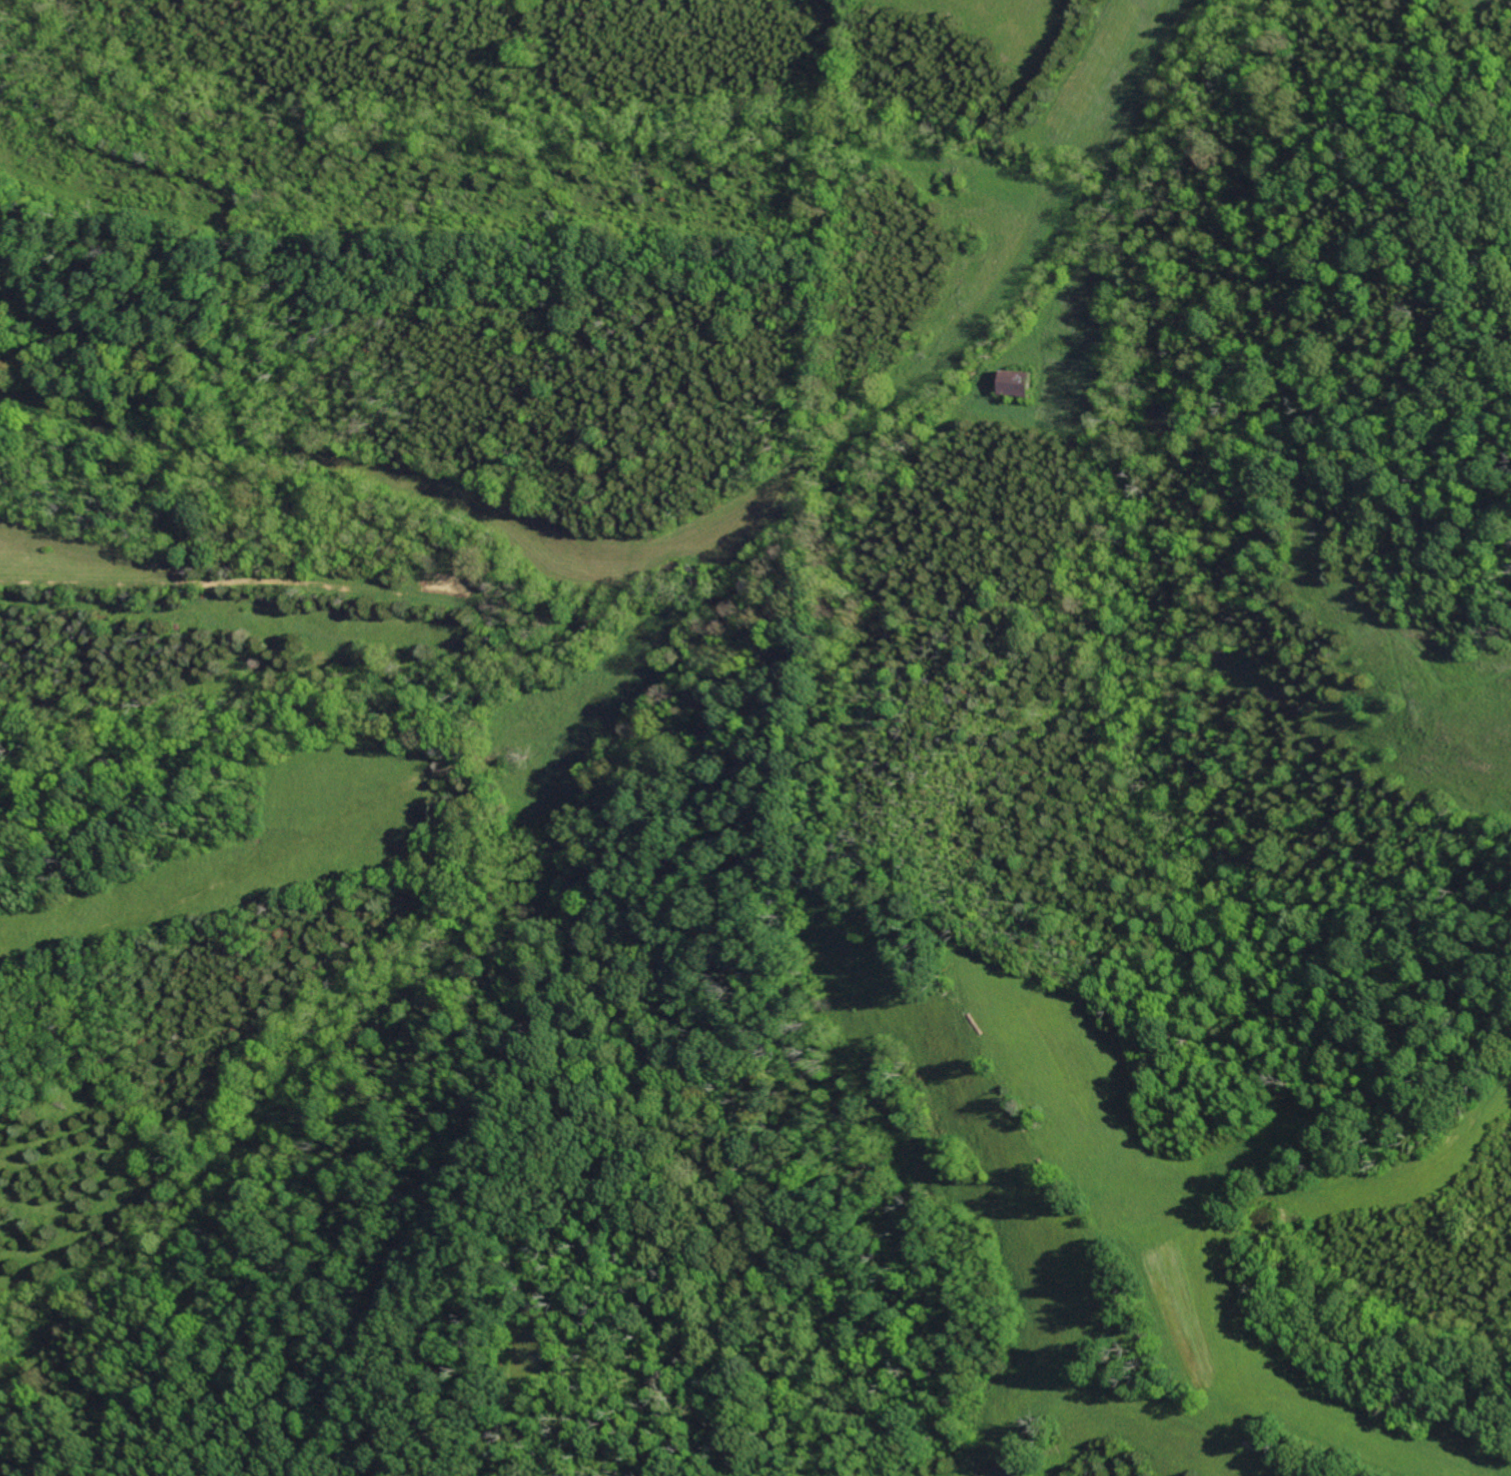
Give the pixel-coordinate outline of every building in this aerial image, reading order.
[(1027,399),(1031,375),(1003,370),(999,394),(1027,399)]
